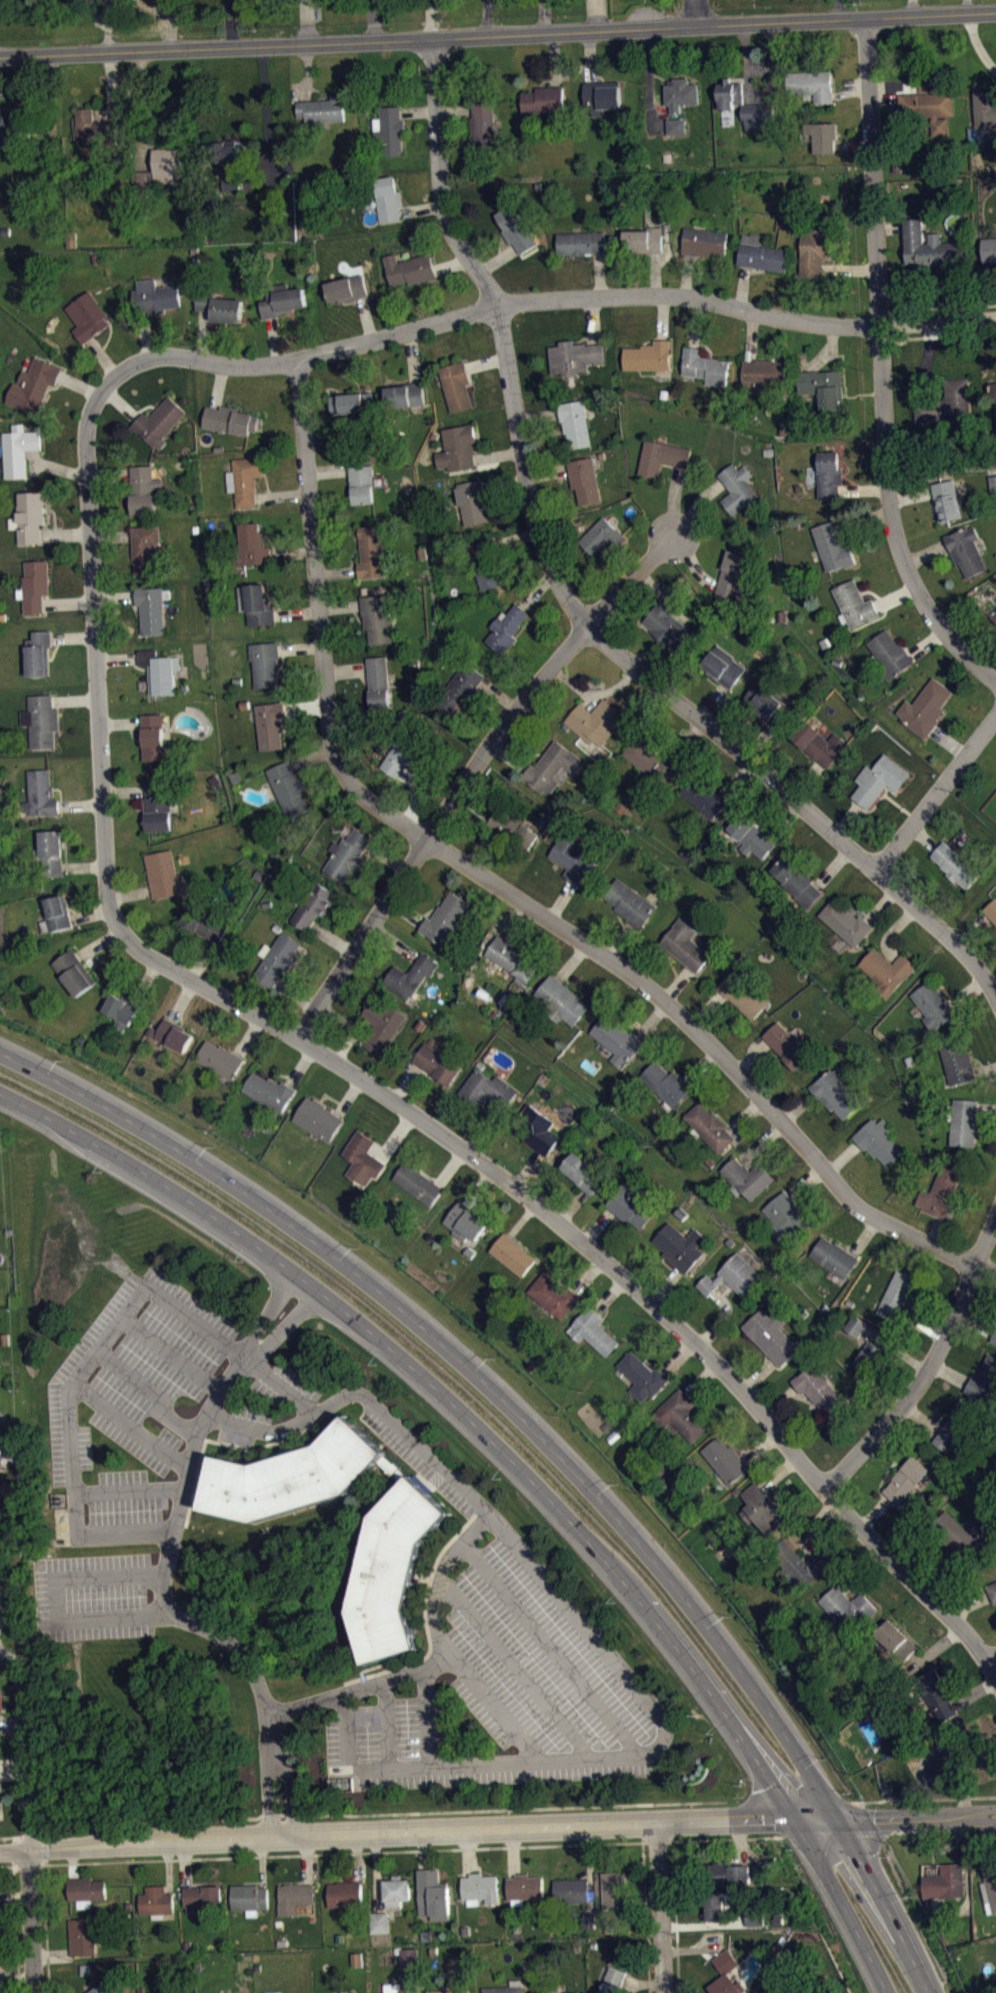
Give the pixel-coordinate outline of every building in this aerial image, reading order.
[(786,73),(830,71),(832,102),(814,103),(813,93),(787,94),(786,73)] [(671,114),(680,114),(680,105),(698,103),(697,83),(689,84),(688,77),(673,78),(674,84),(665,85),(666,105),(670,105),(671,114)] [(720,110),(720,100),(718,100),(718,83),(722,83),(722,78),(730,77),(730,83),(742,82),(744,104),(773,103),(775,129),(770,129),(770,127),(763,127),(763,129),(745,129),(744,120),(742,120),(741,103),(734,104),(734,109),(720,110)] [(583,82),(620,81),(621,108),(603,108),(604,116),(585,117),(583,82)] [(521,92),(522,114),(564,112),(563,85),(535,87),(535,92),(521,92)] [(973,125),(995,125),(995,122),(995,99),(994,99),(993,90),(971,91),(973,125)] [(898,95),(951,92),(953,114),(936,116),(937,118),(946,118),(947,134),(900,137),(898,95)] [(296,102),(330,100),(330,95),(343,94),(344,121),(305,124),(305,117),(297,117),(296,102)] [(472,102),(472,117),(469,117),(470,132),(473,132),(474,147),(494,147),(492,101),(472,102)] [(379,107),(380,118),(372,118),(375,155),(403,154),(401,135),(405,135),(403,118),(401,118),(400,106),(379,107)] [(17,131),(0,132),(0,107),(2,107),(2,113),(16,113),(17,131)] [(75,108),(76,137),(83,137),(84,148),(118,147),(116,121),(93,123),(92,108),(75,108)] [(667,118),(667,134),(685,134),(685,118),(667,118)] [(836,122),(837,139),(834,139),(835,152),(813,152),(813,134),(803,134),(803,123),(836,122)] [(237,140),(238,156),(241,159),(241,192),(217,192),(217,176),(234,175),(233,163),(212,164),(212,142),(226,142),(226,139),(237,140)] [(154,183),(153,149),(182,148),(182,170),(172,171),(172,184),(154,183)] [(394,175),(397,191),(400,190),(402,206),(399,206),(401,220),(379,223),(373,178),(394,175)] [(519,253),(513,243),(511,244),(503,233),(505,231),(495,214),(513,203),(521,213),(520,215),(537,244),(519,253)] [(922,217),(903,218),(905,263),(917,263),(917,267),(933,267),(935,270),(949,270),(950,266),(968,265),(966,241),(941,241),(940,232),(927,233),(927,242),(923,242),(922,217)] [(799,277),(801,234),(808,234),(808,226),(824,225),(824,234),(837,234),(837,256),(823,256),(822,277),(799,277)] [(623,230),(623,252),(662,253),(662,226),(647,226),(647,230),(623,230)] [(684,226),(680,254),(708,257),(709,253),(725,255),(728,232),(684,226)] [(558,254),(557,233),(604,231),(605,252),(586,253),(586,255),(572,255),(572,254),(558,254)] [(789,250),(760,245),(762,234),(751,232),(750,235),(742,233),(737,264),(785,272),(789,250)] [(983,262),(995,262),(995,237),(981,238),(983,262)] [(383,256),(391,285),(408,281),(409,285),(437,277),(430,252),(398,262),(396,253),(383,256)] [(325,283),(329,301),(338,300),(339,302),(367,295),(362,274),(325,283)] [(165,313),(165,308),(181,306),(178,284),(157,286),(155,278),(136,281),(137,289),(132,290),(133,301),(130,301),(131,317),(165,313)] [(261,318),(260,301),(268,300),(267,285),(287,282),(288,289),(303,287),(306,306),(292,308),(293,310),(279,312),(279,316),(261,318)] [(90,290),(108,315),(105,318),(109,323),(83,344),(74,330),(79,325),(66,308),(90,290)] [(195,309),(197,291),(221,292),(221,297),(242,299),(241,323),(211,321),(212,310),(195,309)] [(549,346),(560,345),(559,340),(574,339),(574,344),(586,343),(586,344),(603,343),(605,363),(597,364),(594,362),(587,363),(588,370),(551,373),(549,346)] [(623,347),(641,347),(641,345),(653,344),(653,339),(670,339),(670,369),(665,369),(665,370),(659,370),(659,369),(623,370),(623,347)] [(684,346),(681,375),(706,377),(705,384),(726,387),(730,360),(701,356),(702,348),(684,346)] [(5,403),(13,382),(23,386),(24,384),(18,382),(23,370),(29,372),(36,356),(63,367),(56,386),(50,383),(38,413),(20,406),(19,408),(5,403)] [(743,360),(741,391),(784,393),(785,362),(772,361),(772,359),(756,359),(756,361),(743,360)] [(438,367),(451,412),(473,406),(466,383),(471,383),(464,360),(438,367)] [(799,394),(798,370),(818,369),(818,371),(841,370),(842,392),(840,392),(841,410),(820,411),(819,393),(799,394)] [(913,400),(915,423),(946,420),(947,435),(972,433),(968,377),(946,378),(947,398),(913,400)] [(385,387),(387,408),(425,404),(423,381),(392,384),(393,386),(385,387)] [(329,395),(331,415),(374,409),(372,390),(329,395)] [(131,426),(155,446),(187,412),(169,395),(150,417),(144,412),(131,426)] [(558,405),(561,422),(562,422),(564,433),(566,433),(569,448),(591,445),(584,400),(558,405)] [(206,406),(202,427),(219,430),(218,431),(224,433),(224,431),(249,435),(249,430),(255,431),(257,416),(252,415),(252,413),(236,410),(237,407),(220,405),(220,408),(206,406)] [(436,453),(438,468),(448,466),(449,470),(475,466),(471,443),(476,441),(472,423),(441,429),(445,451),(436,453)] [(5,478),(3,433),(12,432),(12,424),(25,424),(25,431),(41,431),(41,449),(26,450),(26,477),(5,478)] [(638,474),(645,439),(691,449),(687,468),(663,462),(659,478),(638,474)] [(817,451),(818,498),(839,498),(839,484),(843,484),(842,468),(838,468),(838,451),(817,451)] [(232,458),(234,470),(226,471),(228,491),(235,491),(237,507),(255,506),(255,492),(256,492),(255,476),(263,476),(261,456),(232,458)] [(567,461),(572,488),(575,487),(579,504),(601,500),(592,456),(567,461)] [(733,462),(718,475),(730,490),(720,500),(732,515),(759,496),(746,480),(752,475),(743,464),(738,469),(733,462)] [(349,466),(352,503),(373,502),(372,486),(374,486),(372,464),(349,466)] [(131,466),(133,494),(131,494),(132,513),(158,513),(155,488),(163,488),(163,477),(154,478),(154,465),(131,466)] [(991,493),(995,492),(995,474),(988,475),(991,493)] [(457,483),(464,525),(488,521),(485,506),(487,505),(481,479),(457,483)] [(939,522),(961,517),(953,479),(930,483),(939,522)] [(19,491),(19,511),(17,511),(17,517),(9,518),(10,529),(18,529),(19,543),(40,542),(40,528),(41,524),(44,524),(43,490),(19,491)] [(603,515),(578,540),(592,555),(605,542),(614,551),(626,538),(603,515)] [(812,527),(827,571),(843,565),(844,567),(856,563),(849,544),(843,546),(834,519),(812,527)] [(240,523),(242,547),(235,547),(237,564),(270,562),(269,545),(266,545),(263,531),(260,531),(259,521),(240,523)] [(358,526),(362,561),(357,561),(359,578),(384,576),(380,524),(358,526)] [(943,536),(955,563),(959,562),(966,577),(987,568),(974,540),(979,538),(973,525),(968,528),(967,526),(943,536)] [(132,527),(134,559),(135,559),(136,574),(160,574),(157,543),(160,543),(160,526),(132,527)] [(482,590),(474,566),(477,565),(471,544),(494,535),(500,534),(506,549),(492,555),(502,583),(482,590)] [(727,548),(715,592),(715,594),(733,599),(739,577),(742,577),(749,555),(727,548)] [(25,560),(26,576),(23,577),(23,587),(17,587),(17,598),(24,598),(25,613),(44,612),(44,595),(50,595),(48,559),(25,560)] [(832,589),(843,613),(838,614),(842,623),(847,621),(850,627),(879,614),(871,598),(864,601),(854,578),(832,589)] [(248,625),(275,623),(274,606),(271,607),(269,592),(265,592),(265,582),(245,584),(245,586),(238,586),(239,610),(247,610),(248,625)] [(136,587),(136,605),(141,605),(142,635),(166,634),(164,600),(171,599),(170,588),(164,588),(164,586),(136,587)] [(667,588),(642,621),(651,629),(649,631),(668,647),(670,645),(677,651),(693,631),(672,614),(683,601),(667,588)] [(360,596),(361,613),(363,613),(364,628),(367,628),(369,644),(393,642),(389,592),(360,596)] [(485,640),(494,629),(489,626),(502,611),(506,613),(515,602),(528,613),(519,625),(520,626),(513,635),(517,639),(504,655),(485,640)] [(866,642),(883,664),(879,667),(887,680),(914,661),(897,638),(895,639),(886,628),(866,642)] [(34,630),(34,638),(27,639),(28,676),(50,675),(49,647),(52,647),(51,630),(34,630)] [(248,643),(250,660),(252,660),(255,688),(278,686),(276,671),(278,671),(276,658),(278,658),(277,641),(248,643)] [(701,664),(717,644),(734,657),(733,659),(746,668),(730,690),(709,673),(710,671),(701,664)] [(139,650),(140,666),(149,666),(150,694),(176,693),(174,671),(179,670),(179,656),(157,656),(157,649),(139,650)] [(366,657),(371,709),(389,707),(386,655),(366,657)] [(434,703),(454,716),(462,705),(468,709),(482,690),(476,687),(485,676),(465,660),(434,703)] [(761,675),(742,701),(779,728),(796,705),(791,701),(787,706),(764,687),(768,681),(761,675)] [(896,712),(907,698),(913,703),(933,677),(953,691),(941,706),(944,709),(937,718),(939,720),(925,738),(900,719),(902,717),(896,712)] [(28,695),(29,709),(21,710),(22,725),(30,725),(31,748),(55,747),(55,730),(60,730),(59,707),(54,707),(53,694),(28,695)] [(563,720),(590,743),(593,740),(599,746),(625,717),(603,697),(591,712),(579,702),(563,720)] [(240,699),(241,709),(249,708),(248,699),(240,699)] [(283,701),(284,718),(281,719),(283,732),(280,732),(282,747),(260,750),(254,704),(283,701)] [(142,714),(144,760),(166,760),(165,744),(164,744),(163,713),(142,714)] [(848,743),(827,768),(790,738),(806,720),(828,739),(835,732),(848,743)] [(379,766),(392,747),(388,745),(397,734),(431,757),(421,771),(406,762),(397,778),(379,766)] [(621,754),(635,737),(649,748),(650,747),(662,756),(666,753),(680,764),(657,790),(640,778),(645,772),(621,754)] [(520,778),(531,763),(535,766),(555,739),(581,758),(571,772),(563,765),(554,777),(559,781),(550,794),(544,790),(542,793),(520,778)] [(885,752),(873,768),(866,763),(855,779),(860,784),(851,796),(868,809),(887,785),(896,792),(911,773),(885,752)] [(287,760),(294,772),(298,771),(308,791),(304,793),(312,807),(288,817),(265,769),(287,760)] [(28,770),(29,800),(24,800),(24,811),(30,811),(30,815),(60,814),(59,798),(52,798),(50,769),(28,770)] [(711,819),(729,800),(694,773),(679,791),(711,819)] [(146,783),(146,797),(143,797),(146,831),(171,829),(169,781),(146,783)] [(486,824),(500,806),(530,825),(529,827),(539,834),(529,850),(502,833),(500,836),(488,829),(490,826),(486,824)] [(728,828),(744,843),(740,847),(748,855),(752,850),(762,860),(775,845),(765,836),(766,834),(741,812),(728,828)] [(323,869),(334,852),(329,849),(334,841),(339,844),(344,836),(347,838),(355,827),(372,838),(361,855),(364,857),(354,873),(351,871),(343,883),(323,869)] [(40,830),(40,848),(32,848),(33,876),(64,875),(62,830),(40,830)] [(548,855),(564,831),(583,842),(578,848),(599,862),(581,886),(562,874),(567,867),(548,855)] [(931,855),(942,865),(940,866),(947,872),(946,874),(954,881),(956,879),(967,889),(981,873),(943,840),(931,855)] [(145,854),(153,899),(181,892),(172,848),(145,854)] [(784,854),(771,870),(783,880),(779,884),(806,909),(823,892),(811,882),(815,879),(784,854)] [(602,896),(617,876),(656,906),(639,930),(613,909),(616,906),(602,896)] [(291,920),(307,931),(319,913),(324,916),(334,901),(329,898),(333,891),(318,881),(291,920)] [(452,890),(442,906),(440,904),(431,918),(427,916),(418,930),(442,945),(444,942),(458,950),(468,935),(458,930),(453,932),(451,931),(470,902),(452,890)] [(42,900),(47,920),(40,922),(42,932),(50,930),(50,932),(72,926),(65,893),(42,900)] [(995,924),(995,897),(983,909),(995,924)] [(857,917),(860,914),(873,926),(855,947),(817,915),(832,898),(846,911),(848,909),(857,917)] [(180,923),(219,943),(230,925),(189,903),(180,923)] [(712,955),(696,973),(660,943),(681,916),(697,931),(691,938),(712,955)] [(253,975),(282,930),(301,942),(294,954),(297,956),(287,972),(283,969),(276,981),(272,987),(253,975)] [(485,954),(499,934),(541,964),(529,982),(531,987),(527,990),(513,980),(517,975),(485,954)] [(858,964),(879,983),(875,987),(887,999),(893,993),(892,992),(905,978),(906,979),(917,967),(902,953),(893,963),(875,946),(858,964)] [(72,948),(52,963),(77,997),(97,981),(72,948)] [(395,964),(384,981),(408,999),(426,974),(429,976),(438,962),(422,952),(409,974),(395,964)] [(735,968),(717,987),(722,992),(751,1019),(770,999),(761,990),(760,992),(735,968)] [(551,973),(534,994),(552,1008),(547,1014),(557,1022),(562,1017),(573,1026),(591,1004),(551,973)] [(956,1012),(950,1004),(939,990),(937,991),(929,980),(910,994),(926,1015),(923,1018),(932,1030),(956,1012)] [(141,1005),(130,1025),(103,1010),(113,992),(120,996),(122,994),(141,1005)] [(371,1002),(384,1010),(388,1004),(406,1016),(380,1054),(362,1042),(367,1035),(374,1024),(362,1016),(371,1002)] [(644,1042),(627,1063),(623,1060),(618,1066),(610,1059),(615,1053),(590,1032),(603,1016),(615,1026),(618,1023),(629,1033),(630,1031),(638,1037),(644,1042)] [(193,1034),(184,1052),(154,1037),(165,1017),(171,1020),(184,1027),(183,1029),(193,1034)] [(777,1021),(809,1056),(794,1070),(767,1041),(761,1035),(777,1021)] [(959,1036),(939,1042),(950,1085),(976,1078),(974,1071),(968,1049),(963,1051),(959,1036)] [(245,1058),(232,1080),(195,1059),(207,1039),(219,1046),(220,1044),(238,1054),(245,1058)] [(426,1042),(462,1067),(449,1086),(419,1065),(413,1061),(426,1042)] [(692,1088),(685,1081),(673,1069),(669,1073),(655,1060),(640,1075),(672,1108),(692,1088)] [(837,1065),(844,1074),(839,1078),(860,1104),(842,1119),(833,1108),(830,1110),(821,1098),(818,1100),(813,1094),(807,1087),(830,1068),(831,1070),(837,1065)] [(476,1067),(493,1080),(497,1074),(519,1090),(505,1108),(499,1104),(487,1095),(478,1107),(458,1093),(476,1067)] [(282,1080),(290,1085),(296,1089),(281,1114),(242,1089),(254,1070),(268,1079),(269,1076),(280,1083),(282,1080)] [(326,1105),(315,1097),(313,1099),(308,1096),(293,1119),(329,1143),(344,1119),(336,1114),(325,1106),(326,1105)] [(949,1144),(975,1146),(979,1109),(979,1100),(952,1097),(952,1108),(946,1107),(945,1122),(950,1123),(949,1144)] [(735,1138),(730,1132),(725,1128),(727,1126),(713,1111),(711,1113),(700,1101),(684,1116),(719,1153),(735,1138)] [(529,1102),(510,1128),(524,1138),(523,1140),(539,1151),(546,1156),(560,1137),(549,1129),(555,1121),(529,1102)] [(872,1117),(877,1122),(883,1117),(893,1128),(887,1133),(904,1151),(887,1166),(877,1155),(875,1157),(866,1148),(865,1149),(858,1142),(852,1136),(872,1117)] [(387,1164),(379,1159),(368,1151),(376,1140),(359,1129),(342,1154),(354,1161),(346,1174),(354,1179),(355,1178),(366,1185),(373,1175),(377,1178),(387,1164)] [(575,1151),(559,1169),(585,1190),(590,1195),(605,1177),(575,1151)] [(774,1178),(759,1162),(750,1170),(746,1166),(744,1167),(740,1162),(734,1156),(719,1169),(733,1184),(729,1187),(737,1195),(741,1191),(750,1200),(774,1178)] [(443,1188),(437,1183),(405,1160),(392,1178),(430,1206),(443,1188)] [(942,1164),(961,1172),(956,1186),(959,1188),(946,1219),(940,1216),(922,1209),(923,1207),(915,1204),(921,1188),(930,1192),(942,1164)] [(628,1177),(605,1204),(610,1209),(627,1223),(630,1219),(641,1229),(656,1211),(634,1193),(640,1187),(628,1177)] [(811,1225),(793,1204),(795,1202),(790,1196),(785,1189),(762,1208),(771,1219),(765,1224),(780,1242),(788,1235),(792,1240),(811,1225)] [(487,1224),(475,1241),(467,1236),(464,1241),(452,1232),(454,1230),(443,1222),(460,1200),(465,1203),(474,1210),(472,1213),(487,1224)] [(669,1221),(653,1240),(665,1251),(663,1254),(679,1268),(685,1274),(704,1252),(698,1247),(706,1237),(695,1227),(687,1236),(669,1221)] [(535,1258),(521,1276),(489,1251),(504,1232),(507,1234),(523,1247),(523,1248),(535,1258)] [(859,1258),(844,1279),(809,1255),(822,1235),(835,1244),(836,1242),(852,1253),(859,1258)] [(707,1274),(696,1286),(707,1296),(712,1290),(724,1278),(744,1297),(764,1276),(737,1251),(717,1272),(720,1274),(713,1281),(707,1274)] [(897,1269),(876,1311),(901,1323),(904,1316),(908,1309),(903,1307),(908,1296),(907,1295),(916,1278),(897,1269)] [(580,1297),(561,1319),(527,1290),(544,1270),(559,1283),(561,1280),(573,1291),(580,1297)] [(619,1341),(600,1324),(604,1319),(594,1310),(589,1306),(567,1330),(579,1342),(584,1336),(606,1356),(619,1341)] [(742,1326),(762,1307),(770,1316),(776,1311),(786,1322),(780,1327),(799,1349),(779,1367),(773,1360),(742,1326)] [(864,1327),(857,1337),(843,1328),(853,1313),(867,1323),(864,1327)] [(860,1344),(869,1329),(855,1320),(846,1335),(860,1344)] [(869,1340),(886,1351),(870,1374),(853,1363),(869,1340)] [(670,1378),(652,1397),(649,1395),(643,1402),(630,1390),(636,1383),(617,1365),(631,1350),(653,1370),(656,1366),(663,1373),(670,1378)] [(989,1352),(995,1356),(995,1386),(987,1403),(965,1391),(968,1383),(972,1376),(975,1378),(989,1352)] [(791,1381),(814,1363),(844,1401),(826,1415),(806,1391),(801,1394),(796,1387),(791,1381)] [(708,1427),(692,1442),(671,1420),(663,1428),(652,1416),(680,1388),(685,1393),(694,1403),(690,1407),(708,1427)] [(960,1400),(977,1412),(949,1452),(933,1441),(941,1430),(951,1415),(950,1414),(960,1400)] [(213,1457),(200,1511),(254,1524),(348,1496),(379,1462),(387,1470),(385,1471),(391,1477),(392,1476),(403,1485),(371,1518),(350,1613),(365,1666),(418,1651),(407,1611),(422,1545),(450,1515),(410,1476),(409,1477),(399,1468),(400,1467),(395,1462),(393,1463),(385,1456),(385,1455),(345,1417),(317,1447),(253,1467),(213,1457)] [(749,1468),(745,1462),(731,1445),(728,1447),(719,1436),(701,1450),(729,1485),(749,1468)] [(913,1454),(929,1468),(898,1505),(889,1497),(882,1491),(894,1478),(892,1477),(902,1466),(902,1467),(913,1454)] [(754,1482),(740,1493),(749,1504),(739,1512),(749,1523),(754,1520),(768,1536),(790,1517),(760,1487),(754,1482)] [(946,1509),(930,1525),(951,1546),(949,1548),(955,1554),(951,1558),(958,1564),(965,1571),(993,1542),(981,1530),(974,1537),(946,1509)] [(819,1549),(834,1566),(832,1568),(830,1565),(798,1593),(780,1573),(784,1568),(769,1551),(785,1537),(806,1561),(813,1555),(819,1549)] [(986,1584),(995,1580),(995,1602),(994,1603),(986,1584)] [(861,1592),(878,1610),(855,1631),(841,1616),(837,1620),(818,1601),(836,1584),(840,1589),(851,1600),(854,1598),(855,1599),(861,1592)] [(918,1646),(889,1619),(875,1634),(904,1662),(918,1646)] [(915,1680),(942,1723),(958,1712),(954,1706),(951,1701),(954,1699),(935,1668),(915,1680)] [(954,1733),(978,1750),(965,1768),(955,1760),(950,1767),(944,1776),(930,1766),(954,1733)] [(701,1864),(715,1863),(715,1861),(728,1861),(728,1866),(739,1866),(750,1865),(750,1883),(702,1884),(701,1864)] [(985,1881),(980,1882),(988,1913),(993,1912),(993,1914),(995,1913),(995,1861),(981,1864),(985,1881)] [(922,1875),(941,1875),(941,1863),(963,1863),(964,1896),(936,1897),(923,1897),(922,1875)] [(417,1869),(425,1868),(439,1868),(439,1886),(449,1885),(450,1920),(431,1920),(431,1915),(419,1915),(417,1869)] [(601,1872),(626,1871),(627,1897),(628,1907),(603,1909),(601,1872)] [(469,1873),(470,1876),(466,1876),(462,1876),(463,1899),(486,1897),(486,1903),(498,1902),(497,1875),(482,1876),(481,1872),(469,1873)] [(507,1878),(512,1877),(515,1877),(515,1874),(527,1874),(527,1877),(542,1876),(543,1898),(508,1899),(507,1878)] [(384,1881),(393,1881),(393,1875),(402,1875),(402,1880),(410,1880),(411,1900),(401,1900),(402,1907),(386,1908),(386,1901),(384,1901),(384,1881)] [(68,1878),(72,1878),(91,1877),(92,1880),(105,1880),(106,1899),(69,1900),(68,1878)] [(554,1880),(588,1879),(588,1902),(554,1902),(554,1880)] [(361,1881),(361,1907),(328,1908),(327,1884),(337,1884),(337,1882),(356,1881),(361,1881)] [(277,1885),(284,1885),(284,1883),(300,1883),(300,1884),(307,1884),(314,1884),(314,1903),(298,1903),(298,1915),(278,1916),(277,1885)] [(139,1894),(146,1893),(146,1886),(166,1885),(166,1892),(168,1892),(173,1892),(173,1913),(139,1914),(139,1894)] [(183,1886),(186,1886),(220,1885),(221,1904),(205,1905),(205,1913),(186,1913),(186,1906),(184,1906),(183,1886)] [(230,1885),(258,1885),(258,1886),(262,1886),(267,1886),(268,1909),(231,1909),(230,1885)] [(703,1893),(723,1892),(724,1920),(704,1920),(703,1893)] [(745,1908),(763,1907),(763,1925),(746,1925),(746,1922),(745,1908)] [(370,1912),(378,1912),(388,1911),(389,1932),(371,1932),(370,1912)] [(582,1912),(590,1912),(594,1912),(595,1927),(583,1927),(582,1912)] [(748,1933),(765,1932),(764,1916),(747,1917),(748,1933)] [(68,1919),(94,1917),(95,1929),(102,1928),(102,1939),(95,1940),(96,1954),(70,1955),(70,1954),(68,1919)] [(597,1934),(597,1918),(584,1919),(585,1934),(597,1934)] [(421,1931),(432,1930),(433,1940),(422,1941),(421,1931)] [(400,1949),(417,1947),(419,1966),(402,1967),(400,1949)] [(741,1992),(742,1992),(712,1992),(707,1987),(723,1975),(711,1959),(720,1953),(727,1948),(739,1964),(730,1971),(744,1990),(741,1992)] [(352,1952),(363,1952),(364,1965),(353,1966),(352,1952)] [(353,1960),(353,1973),(364,1973),(363,1959),(353,1960)] [(599,1992),(622,1992),(623,1990),(619,1989),(623,1979),(625,1970),(609,1965),(599,1992)] [(111,1977),(122,1992),(86,1992),(104,1980),(105,1981),(111,1977)] [(524,1985),(524,1992),(481,1992),(481,1987),(524,1985)]
